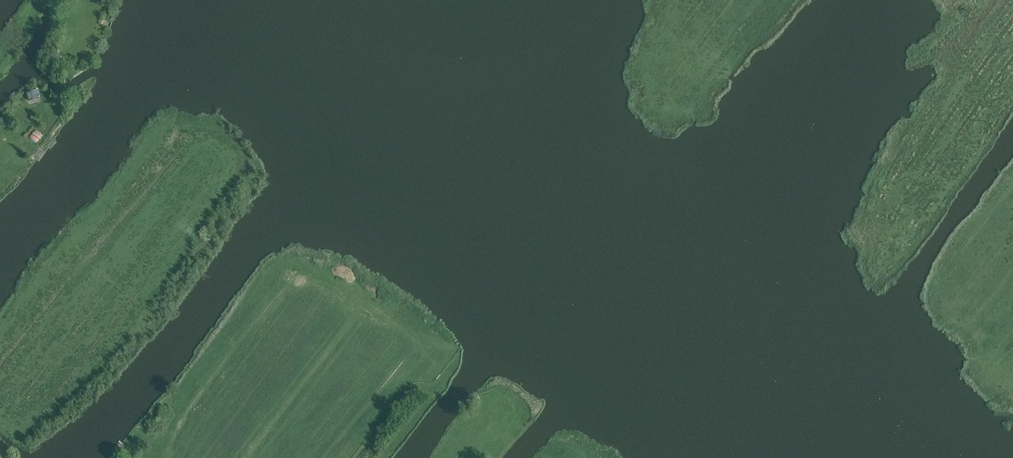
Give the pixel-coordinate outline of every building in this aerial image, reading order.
[(38,90),(26,93),(28,101),(40,98),(38,90)]
